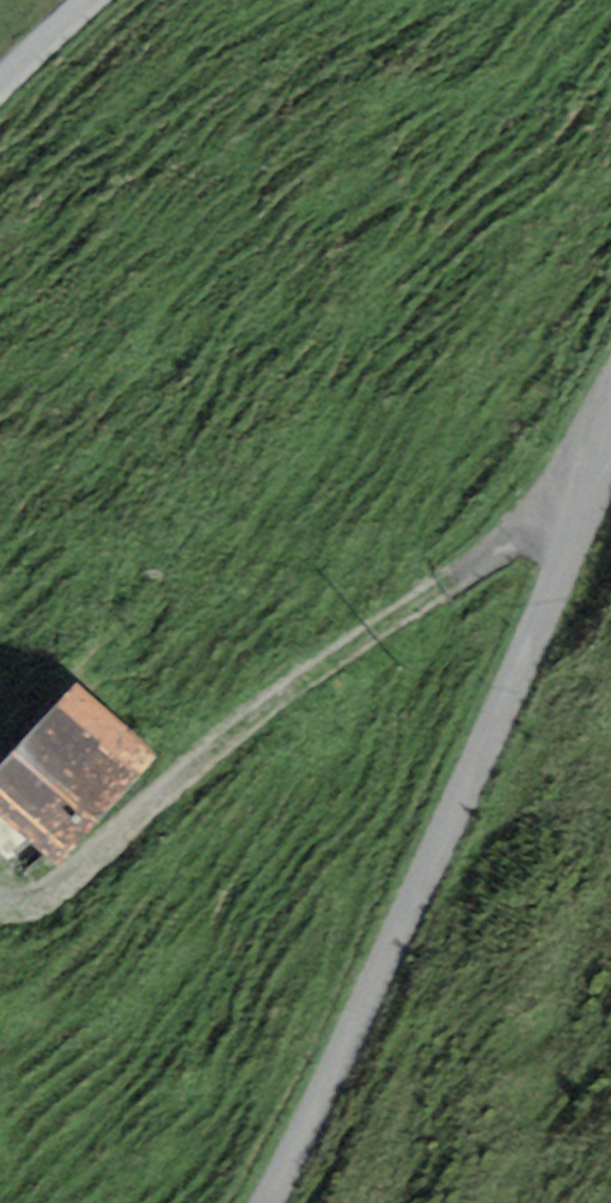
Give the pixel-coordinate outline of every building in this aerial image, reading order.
[(86,706),(11,794),(74,848),(149,760),(86,706)]
